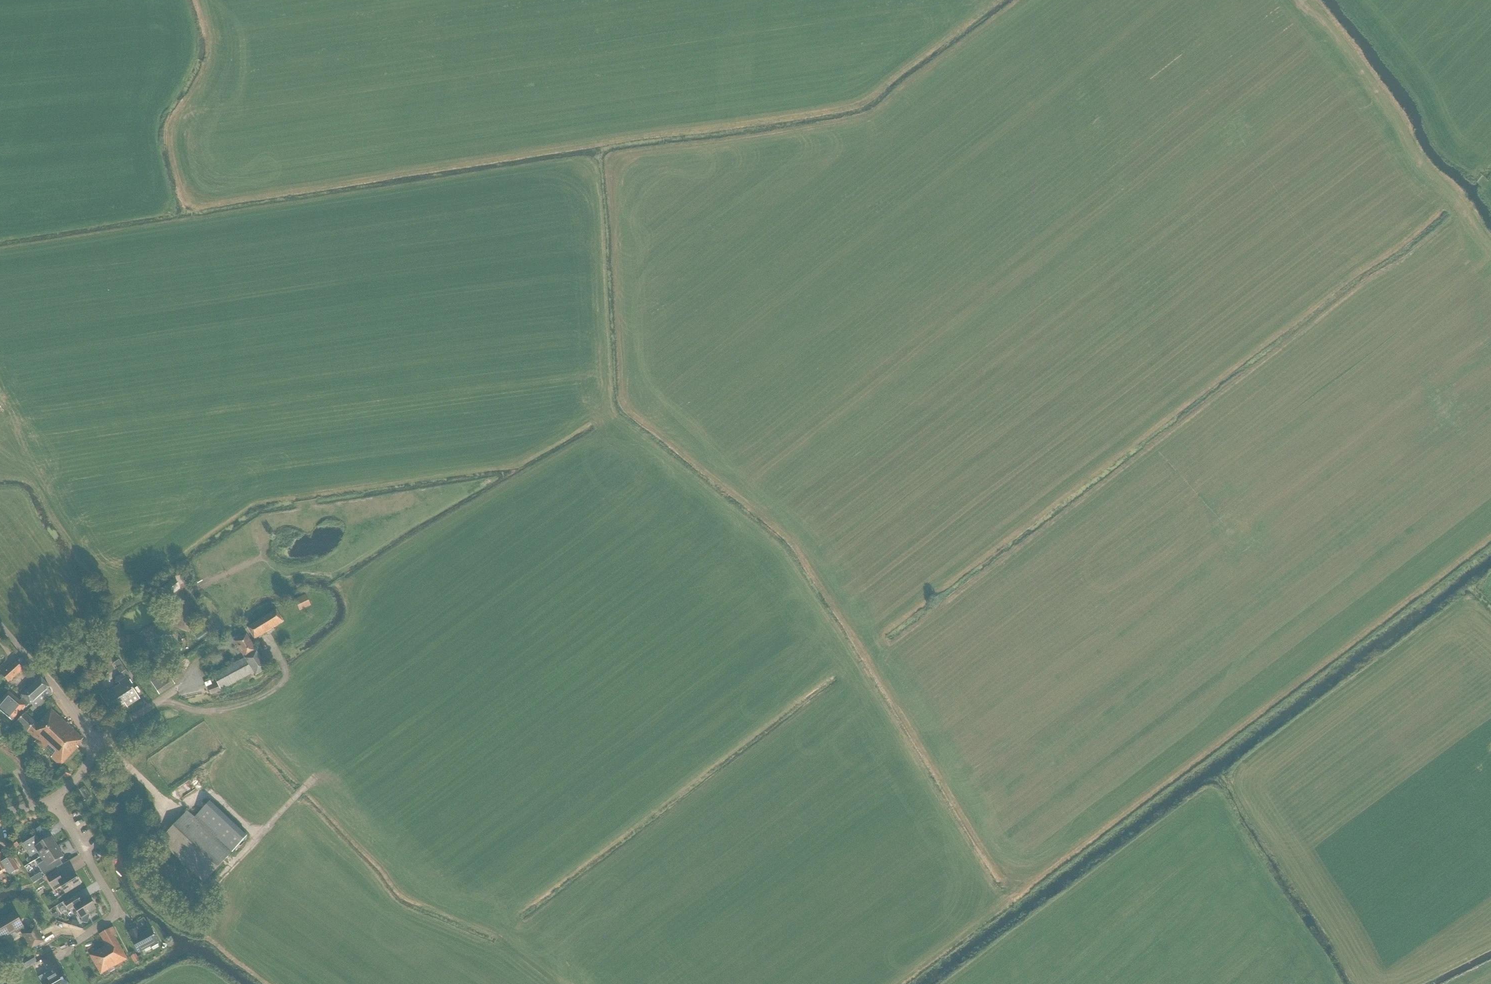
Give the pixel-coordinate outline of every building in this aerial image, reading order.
[(173,580),(162,588),(168,597),(180,588),(173,580)] [(311,606),(305,593),(294,598),(300,611),(311,606)] [(280,608),(276,611),(248,628),(255,640),(283,622),(288,620),(280,608)] [(256,676),(267,669),(247,635),(242,638),(240,634),(234,639),(235,642),(245,658),(213,676),(218,685),(208,688),(210,695),(220,691),(219,686),(221,690),(254,673),(256,676)] [(28,665),(22,658),(17,662),(2,675),(9,682),(23,670),(28,665)] [(107,691),(101,695),(114,716),(115,715),(112,712),(125,703),(127,707),(139,699),(137,695),(130,685),(132,683),(128,678),(130,676),(119,659),(115,662),(126,679),(120,683),(121,685),(109,693),(107,691)] [(159,695),(175,685),(165,669),(148,679),(159,695)] [(23,696),(30,704),(32,707),(33,706),(36,709),(53,694),(48,689),(50,688),(41,679),(22,696),(23,696)] [(30,704),(23,696),(19,701),(8,692),(0,702),(0,711),(12,721),(25,706),(27,708),(30,704)] [(25,714),(17,722),(36,740),(35,742),(44,751),(45,749),(53,756),(51,757),(61,766),(78,747),(77,746),(83,739),(52,710),(37,725),(25,714)] [(59,787),(71,775),(65,768),(52,780),(59,787)] [(194,818),(188,812),(160,841),(203,883),(247,837),(210,801),(194,818)] [(23,844),(31,857),(38,853),(41,857),(57,847),(51,837),(40,844),(35,836),(23,844)] [(19,846),(15,840),(7,845),(10,851),(19,846)] [(57,847),(41,857),(47,867),(64,857),(57,847)] [(8,867),(12,874),(18,870),(11,858),(5,861),(0,854),(0,872),(8,867)] [(74,873),(62,880),(58,873),(48,879),(55,891),(61,887),(66,894),(81,884),(74,873)] [(96,909),(89,898),(82,902),(78,896),(65,905),(69,911),(74,907),(81,918),(82,918),(82,919),(81,922),(88,923),(90,915),(89,914),(96,909)] [(15,912),(0,921),(0,935),(3,940),(24,927),(15,912)] [(44,942),(35,927),(23,934),(32,949),(44,942)] [(113,928),(100,934),(107,946),(90,955),(101,975),(103,974),(104,977),(110,974),(108,971),(128,960),(114,936),(117,934),(113,928)] [(128,933),(139,952),(150,946),(151,948),(158,944),(151,930),(141,935),(137,929),(128,933)] [(63,971),(62,971),(52,954),(42,960),(48,972),(39,977),(42,983),(41,983),(42,983),(70,983),(63,971)] [(135,964),(140,961),(136,954),(130,956),(135,964)] [(25,969),(21,962),(10,969),(14,976),(25,969)]
